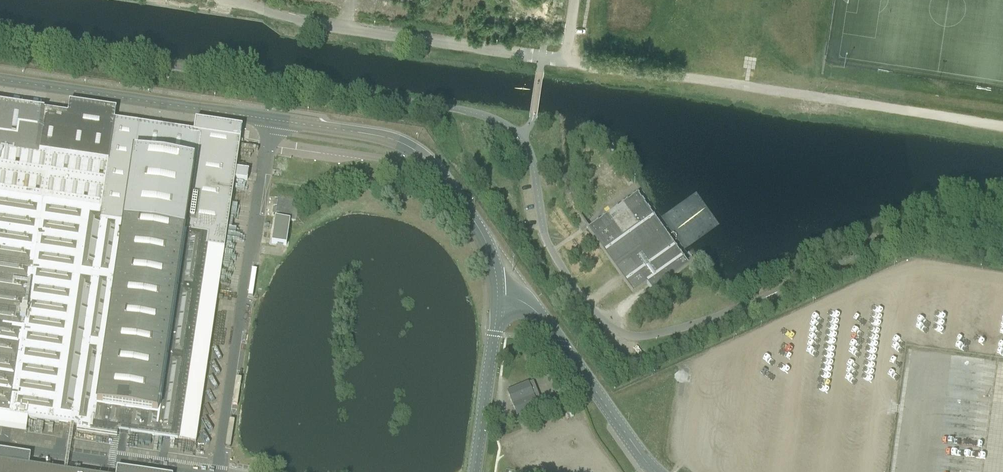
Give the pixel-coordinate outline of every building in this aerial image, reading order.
[(15,127),(20,93),(0,90),(0,124),(15,127)] [(11,416),(78,426),(77,432),(109,436),(109,431),(195,443),(217,299),(216,298),(223,250),(224,250),(229,212),(212,210),(213,209),(163,201),(164,198),(221,206),(229,153),(114,136),(108,170),(106,170),(108,162),(50,153),(51,143),(43,142),(41,152),(0,146),(0,414),(11,416)] [(627,198),(638,191),(634,185),(623,193),(627,198)] [(646,284),(652,292),(688,266),(698,260),(701,258),(698,255),(692,259),(689,262),(638,192),(589,226),(584,218),(581,214),(578,217),(581,221),(587,229),(596,242),(619,275),(624,282),(633,293),(646,284)] [(271,244),(286,246),(290,221),(295,222),(299,201),(278,198),(277,204),(274,204),(273,210),(276,210),(276,213),(273,212),(272,218),(275,218),(271,244)] [(507,392),(517,416),(542,406),(533,382),(507,392)] [(0,462),(0,471),(65,471),(0,462)]
